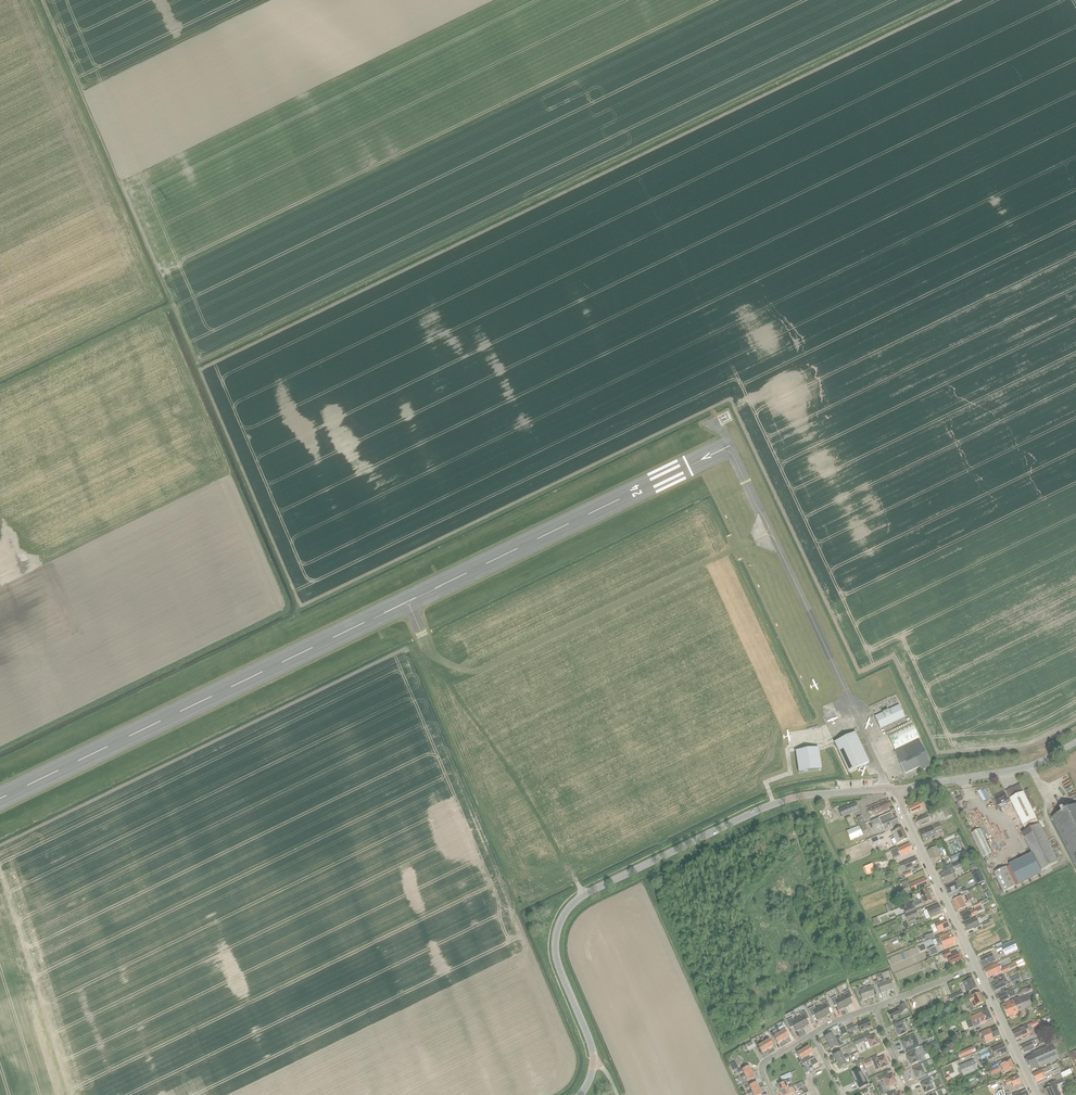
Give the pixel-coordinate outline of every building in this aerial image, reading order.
[(881,729),(905,717),(899,705),(875,716),(881,729)] [(886,733),(895,750),(919,739),(911,721),(886,733)] [(849,772),(869,763),(855,733),(835,743),(849,772)] [(895,752),(905,774),(920,767),(922,771),(932,766),(919,740),(895,752)] [(818,747),(796,751),(799,773),(822,769),(818,747)] [(1066,786),(1072,783),(1069,777),(1063,781),(1066,786)] [(1024,792),(1020,786),(1007,792),(1010,799),(1010,800),(1009,800),(1005,793),(995,798),(999,805),(1006,802),(1007,804),(1012,802),(1024,826),(1037,819),(1024,792)] [(1029,790),(1026,792),(1034,809),(1038,807),(1029,790)] [(938,799),(936,792),(928,794),(930,801),(938,799)] [(944,799),(937,802),(939,808),(946,804),(944,799)] [(880,803),(868,808),(872,817),(891,809),(890,807),(892,806),(890,801),(888,802),(887,800),(883,802),(882,801),(880,802),(880,803)] [(914,814),(924,808),(921,801),(908,807),(911,813),(913,812),(914,814)] [(839,810),(842,818),(859,811),(856,803),(852,805),(851,804),(847,805),(847,806),(839,810)] [(1071,810),(1068,804),(1061,807),(1064,813),(1053,819),(1075,865),(1075,807),(1071,810)] [(952,816),(949,807),(944,809),(948,818),(952,816)] [(891,813),(879,818),(881,822),(884,829),(897,824),(896,822),(898,821),(895,815),(893,816),(891,813)] [(931,822),(930,819),(934,818),(932,813),(929,815),(928,814),(915,820),(917,826),(918,825),(919,827),(931,822)] [(868,831),(862,816),(856,819),(862,833),(868,831)] [(1037,819),(1024,826),(1026,831),(1040,824),(1037,819)] [(942,829),(940,824),(920,832),(924,840),(935,835),(934,833),(942,829)] [(1022,833),(1033,854),(1041,871),(1059,862),(1040,824),(1026,831),(1022,833)] [(859,826),(847,831),(851,841),(863,836),(859,826)] [(898,844),(907,839),(902,828),(892,832),(898,844)] [(981,829),(972,834),(984,858),(990,855),(993,854),(981,829)] [(877,838),(872,840),(875,846),(880,844),(877,838)] [(912,849),(910,844),(898,849),(901,855),(901,856),(911,852),(911,850),(912,849)] [(928,851),(932,859),(933,859),(934,860),(941,857),(937,846),(928,851)] [(897,847),(890,850),(893,859),(901,855),(898,849),(897,847)] [(950,857),(952,863),(964,858),(962,852),(950,857)] [(1032,853),(1009,865),(1019,884),(1042,873),(1032,853)] [(901,864),(896,866),(897,868),(902,866),(905,865),(907,870),(918,866),(917,864),(919,864),(916,857),(901,864)] [(959,862),(951,866),(953,869),(953,870),(955,870),(961,867),(959,862)] [(1007,867),(995,873),(1004,892),(1016,887),(1007,867)] [(942,875),(940,876),(944,884),(946,883),(947,885),(955,880),(954,879),(957,878),(955,873),(952,874),(950,870),(950,869),(941,874),(942,875)] [(980,871),(972,875),(977,885),(984,881),(980,871)] [(929,885),(926,879),(925,878),(910,884),(913,892),(929,885)] [(954,882),(945,887),(949,894),(958,890),(954,882)] [(922,899),(930,895),(928,890),(919,893),(922,899)] [(924,904),(933,901),(930,895),(922,899),(917,901),(914,902),(916,907),(924,903),(924,904)] [(953,900),(958,911),(966,907),(961,896),(953,900)] [(975,908),(977,913),(983,910),(981,906),(982,906),(982,905),(980,902),(973,905),(975,909),(975,908)] [(924,911),(923,913),(926,919),(928,919),(930,918),(931,918),(941,914),(940,912),(942,911),(939,904),(927,910),(924,911)] [(972,918),(972,917),(978,915),(976,910),(973,911),(973,910),(961,915),(964,921),(972,918)] [(917,911),(907,915),(909,920),(919,916),(917,911)] [(968,931),(974,929),(974,930),(980,927),(976,918),(964,924),(968,931)] [(990,921),(983,924),(985,928),(994,923),(993,919),(990,920),(990,921)] [(938,932),(939,932),(949,927),(945,920),(935,925),(938,932)] [(935,940),(932,941),(935,946),(938,944),(938,945),(942,943),(954,938),(952,934),(951,935),(950,933),(939,938),(935,939),(935,940)] [(954,938),(942,943),(945,949),(955,945),(954,943),(956,942),(954,938)] [(1014,941),(996,949),(998,952),(1003,950),(1005,955),(1018,950),(1014,941)] [(936,946),(929,949),(932,956),(938,954),(936,946)] [(902,953),(903,956),(900,957),(901,959),(910,956),(909,955),(907,951),(902,953)] [(951,955),(949,951),(943,954),(945,959),(948,958),(951,964),(961,960),(957,952),(951,955)] [(996,961),(992,954),(981,959),(985,966),(996,961)] [(1022,958),(1016,961),(1016,962),(1019,967),(1025,964),(1022,958)] [(1003,974),(1019,967),(1016,962),(1013,964),(1002,969),(1001,967),(1000,967),(998,963),(991,967),(985,970),(989,978),(995,975),(995,976),(1002,972),(1003,974)] [(911,974),(919,970),(916,963),(896,973),(899,979),(907,975),(905,972),(909,970),(911,974)] [(995,983),(993,984),(996,991),(1007,986),(1006,985),(1008,984),(1004,975),(994,980),(995,983)] [(885,978),(882,979),(883,983),(884,982),(887,992),(894,989),(891,980),(886,982),(885,978)] [(964,982),(968,993),(977,989),(973,978),(964,982)] [(878,980),(876,981),(877,985),(878,985),(881,994),(887,992),(884,982),(883,983),(880,984),(878,980)] [(864,986),(863,986),(864,989),(865,989),(869,998),(875,996),(872,987),(867,988),(866,985),(864,986)] [(860,987),(857,988),(858,992),(859,991),(863,1001),(869,998),(865,989),(864,989),(861,991),(860,987)] [(845,995),(841,997),(846,1007),(853,1004),(850,999),(853,997),(849,990),(843,993),(845,995)] [(960,992),(949,997),(952,1002),(965,996),(962,990),(960,991),(960,992)] [(1006,993),(999,997),(1001,1002),(1009,999),(1009,998),(1012,997),(1016,995),(1015,995),(1015,994),(1013,991),(1013,990),(1007,993),(1006,993)] [(968,998),(971,1003),(974,1008),(984,1003),(980,993),(968,998)] [(1007,1007),(1004,1008),(1008,1017),(1009,1016),(1011,1018),(1015,1016),(1014,1015),(1019,1013),(1020,1014),(1029,1010),(1028,1008),(1031,1007),(1032,1009),(1033,1008),(1030,1000),(1033,999),(1032,996),(1029,998),(1028,995),(1006,1004),(1007,1007)] [(836,996),(831,999),(834,1007),(837,1005),(840,1010),(846,1007),(841,997),(838,999),(836,996)] [(823,1006),(819,1007),(824,1017),(831,1014),(828,1009),(831,1007),(827,1000),(821,1003),(823,1006)] [(968,1009),(965,1003),(960,1005),(965,1015),(971,1012),(970,1008),(968,1009)] [(814,1006),(809,1009),(812,1017),(815,1015),(818,1020),(824,1017),(819,1007),(816,1009),(814,1006)] [(981,1011),(981,1012),(969,1018),(970,1019),(965,1021),(969,1029),(974,1027),(974,1028),(987,1022),(986,1022),(992,1019),(987,1008),(981,1011)] [(897,1009),(889,1013),(892,1021),(901,1016),(901,1015),(899,1011),(898,1009),(897,1009)] [(801,1017),(798,1019),(803,1028),(809,1025),(807,1020),(810,1018),(806,1011),(800,1014),(801,1017)] [(793,1018),(787,1021),(791,1028),(794,1026),(797,1032),(803,1028),(798,1019),(794,1020),(793,1018)] [(869,1019),(858,1024),(861,1032),(872,1027),(869,1019)] [(901,1025),(895,1027),(899,1036),(908,1032),(904,1024),(905,1023),(904,1020),(900,1022),(901,1025)] [(1013,1032),(1017,1040),(1023,1038),(1023,1039),(1028,1037),(1027,1036),(1031,1035),(1030,1032),(1034,1030),(1033,1028),(1039,1026),(1037,1021),(1019,1029),(1013,1032)] [(839,1028),(836,1029),(837,1029),(838,1032),(840,1031),(842,1035),(847,1033),(844,1025),(839,1028)] [(778,1026),(775,1028),(779,1034),(783,1040),(790,1037),(786,1030),(781,1033),(779,1029),(780,1028),(778,1026)] [(1001,1036),(997,1027),(991,1030),(990,1029),(981,1033),(986,1043),(994,1040),(994,1039),(1001,1036)] [(773,1032),(771,1033),(773,1037),(774,1037),(778,1043),(783,1040),(779,1034),(776,1036),(773,1032)] [(958,1036),(957,1036),(959,1040),(969,1036),(967,1032),(961,1035),(958,1036)] [(840,1036),(835,1038),(833,1033),(828,1035),(825,1037),(828,1044),(836,1040),(836,1041),(840,1039),(841,1039),(840,1036)] [(868,1041),(870,1047),(879,1044),(875,1035),(867,1039),(868,1041)] [(910,1037),(901,1041),(905,1050),(906,1050),(907,1053),(908,1052),(910,1052),(916,1049),(917,1048),(919,1047),(918,1044),(919,1043),(915,1035),(910,1037)] [(857,1039),(853,1040),(855,1045),(859,1044),(865,1041),(863,1036),(857,1039)] [(763,1038),(761,1039),(763,1043),(764,1043),(768,1050),(774,1046),(770,1039),(766,1042),(763,1038)] [(838,1045),(836,1041),(836,1040),(828,1044),(832,1051),(839,1047),(839,1048),(844,1045),(843,1042),(842,1043),(838,1045)] [(1035,1041),(1022,1047),(1025,1053),(1036,1048),(1035,1046),(1037,1045),(1035,1041)] [(752,1042),(746,1045),(749,1050),(755,1047),(752,1042)] [(758,1042),(755,1043),(758,1047),(758,1046),(762,1053),(768,1050),(764,1043),(763,1043),(760,1045),(758,1042)] [(980,1055),(979,1055),(981,1060),(982,1060),(991,1056),(994,1055),(995,1058),(1007,1053),(1003,1044),(991,1049),(988,1051),(987,1051),(980,1055)] [(1033,1070),(1037,1068),(1038,1069),(1060,1059),(1053,1044),(1032,1053),(1033,1056),(1027,1058),(1028,1060),(1026,1061),(1029,1067),(1031,1066),(1033,1070)] [(809,1046),(803,1050),(807,1056),(807,1057),(809,1061),(811,1059),(809,1056),(813,1053),(809,1046)] [(974,1047),(956,1055),(957,1058),(959,1057),(960,1059),(961,1058),(976,1052),(974,1047)] [(907,1056),(911,1065),(920,1061),(916,1053),(917,1052),(916,1049),(910,1052),(911,1055),(908,1056),(907,1056)] [(803,1050),(798,1053),(801,1060),(804,1064),(806,1063),(804,1059),(807,1057),(807,1056),(803,1050)] [(844,1057),(842,1053),(841,1052),(834,1055),(837,1062),(845,1059),(849,1057),(848,1055),(844,1057)] [(876,1060),(880,1069),(888,1065),(885,1056),(879,1059),(876,1060)] [(815,1057),(810,1061),(813,1066),(818,1063),(815,1057)] [(845,1059),(837,1062),(840,1069),(847,1065),(847,1066),(852,1063),(851,1061),(847,1063),(845,1059)] [(973,1060),(959,1066),(960,1067),(961,1071),(962,1073),(963,1076),(978,1070),(976,1067),(973,1060)] [(1015,1068),(1011,1060),(1001,1064),(1005,1074),(1009,1072),(1009,1071),(1015,1068)] [(736,1062),(730,1065),(733,1071),(738,1068),(736,1062)] [(743,1069),(738,1070),(739,1073),(743,1071),(745,1075),(752,1072),(750,1066),(743,1069)] [(922,1066),(914,1070),(918,1079),(919,1078),(921,1081),(923,1080),(930,1077),(928,1074),(926,1075),(922,1066)] [(998,1066),(989,1070),(992,1076),(1000,1072),(998,1066)] [(1051,1066),(1033,1074),(1036,1082),(1046,1077),(1045,1074),(1053,1070),(1051,1066)] [(866,1078),(865,1079),(861,1069),(854,1072),(861,1088),(869,1084),(866,1078)] [(1070,1070),(1061,1074),(1063,1078),(1072,1074),(1070,1070)] [(745,1075),(741,1076),(742,1079),(746,1077),(748,1082),(755,1079),(752,1072),(745,1075)] [(889,1076),(884,1078),(888,1087),(897,1083),(893,1074),(889,1076)] [(1006,1082),(1005,1082),(1006,1086),(1008,1085),(1012,1083),(1013,1087),(1022,1083),(1018,1076),(1006,1082)] [(922,1084),(925,1093),(934,1089),(932,1085),(930,1081),(931,1080),(930,1077),(923,1080),(925,1083),(922,1084)] [(785,1082),(779,1085),(781,1091),(788,1088),(788,1087),(786,1084),(790,1082),(789,1079),(785,1081),(785,1082)] [(1056,1084),(1055,1081),(1046,1086),(1048,1089),(1045,1090),(1048,1094),(1061,1094),(1056,1084)] [(750,1085),(746,1087),(747,1089),(751,1087),(752,1091),(759,1088),(757,1082),(750,1085)] [(781,1091),(783,1094),(789,1094),(791,1094),(789,1090),(793,1088),(793,1086),(792,1086),(792,1085),(788,1087),(788,1088),(781,1091)]
